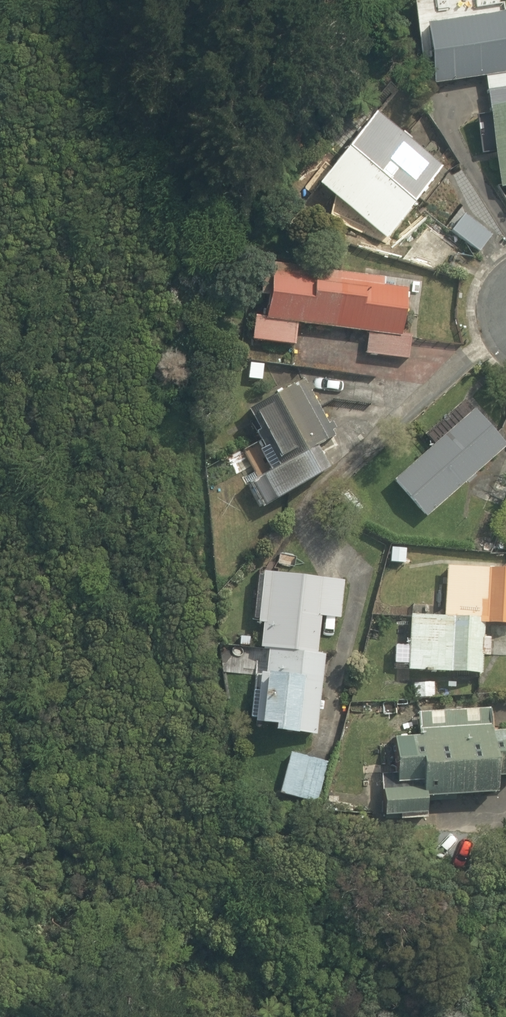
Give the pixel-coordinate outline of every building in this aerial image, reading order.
[(505,75),(505,14),(426,25),(435,85),(486,77),(505,75)] [(491,107),(505,105),(505,75),(486,77),(491,107)] [(501,188),(505,187),(505,105),(491,107),(489,107),(501,188)] [(385,239),(443,167),(375,113),(318,185),(385,239)] [(493,235),(466,214),(453,230),(480,251),(493,235)] [(366,353),(409,358),(412,335),(403,334),(408,289),(384,286),(385,278),(265,263),(261,294),(270,295),(268,316),(255,314),(252,339),(295,344),(298,323),(369,332),(366,353)] [(251,480),(265,504),(333,467),(320,445),(337,435),(334,430),(337,428),(332,419),(329,421),(311,389),(314,387),(311,381),(307,383),(304,378),(250,408),(261,428),(257,430),(266,446),(261,448),(272,468),(251,480)] [(475,408),(394,479),(426,516),(505,446),(505,442),(475,408)] [(505,513),(505,459),(484,508),(504,517),(505,513)] [(447,565),(444,615),(479,617),(479,622),(485,622),(505,623),(505,568),(447,565)] [(342,619),(346,579),(264,570),(264,575),(259,574),(254,617),(259,618),(259,621),(264,622),(261,646),(269,647),(266,672),(262,672),(260,691),(254,690),(252,716),(256,716),(256,721),(275,723),(274,729),(317,733),(320,709),(324,709),(324,700),(321,700),(326,653),(323,653),(323,651),(319,651),(323,617),(342,619)] [(485,636),(485,622),(479,622),(479,617),(444,615),(411,613),(409,669),(482,672),(483,654),(490,654),(491,637),(485,636)] [(490,707),(419,711),(421,734),(395,735),(397,773),(382,774),(384,814),(399,813),(400,819),(428,817),(427,795),(498,791),(497,774),(505,774),(505,729),(491,730),(490,707)] [(280,793),(318,802),(329,760),(291,751),(280,793)]
